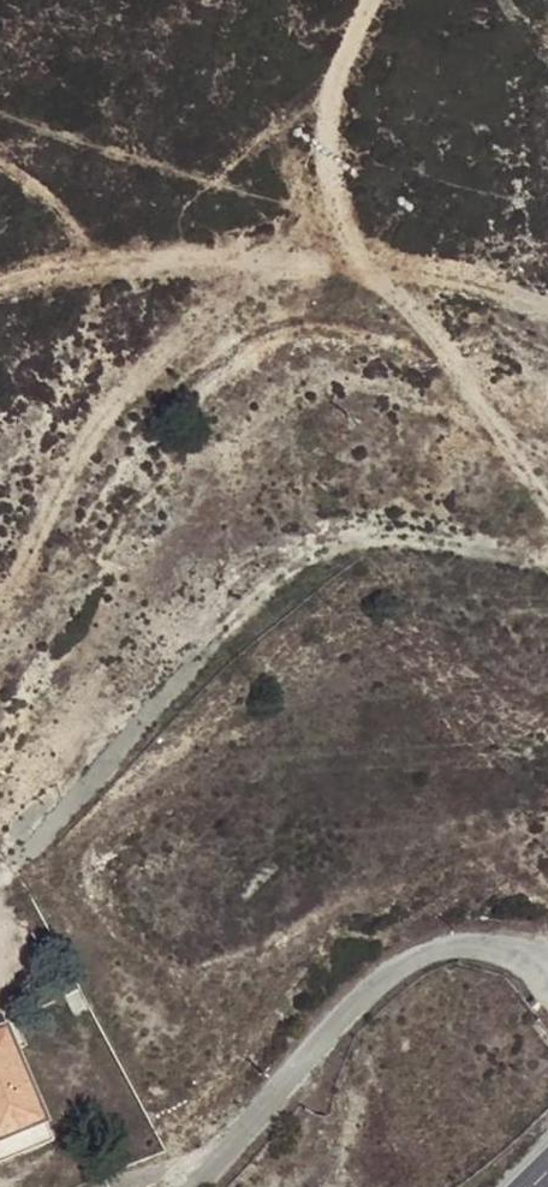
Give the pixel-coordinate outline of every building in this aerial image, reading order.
[(6,1025),(0,1027),(0,1161),(55,1138),(6,1025)]
